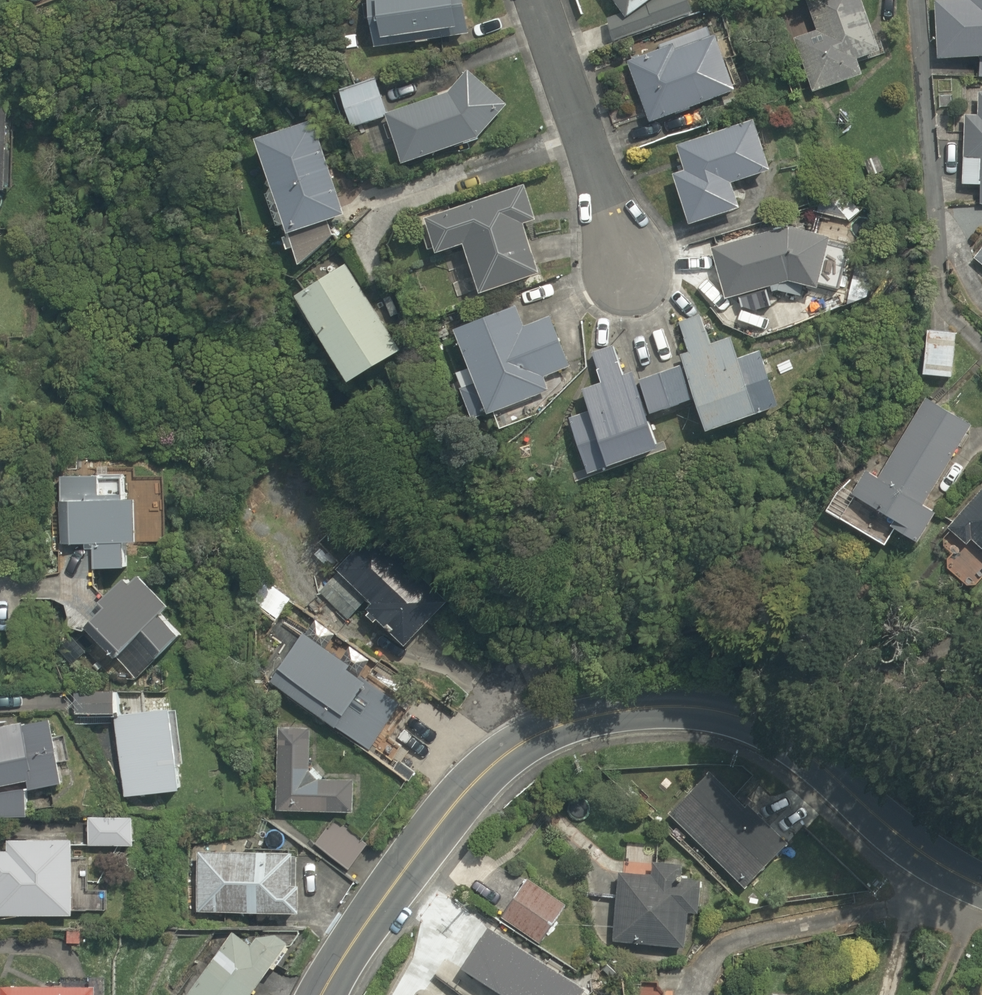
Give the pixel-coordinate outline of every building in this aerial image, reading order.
[(378,51),(474,39),(469,0),(372,0),(378,51)] [(627,14),(613,19),(622,43),(700,17),(695,0),(617,0),(627,14)] [(878,74),(873,59),(894,52),(882,13),(861,20),(855,0),(840,0),(814,8),(820,27),(800,33),(818,92),(878,74)] [(981,81),(981,0),(974,0),(974,3),(935,5),(938,62),(978,60),(979,81),(981,81)] [(664,53),(636,62),(656,125),(749,96),(727,26),(662,47),(664,53)] [(352,129),(385,117),(403,165),(478,140),(506,105),(468,72),(450,92),(387,114),(375,78),(339,91),(352,129)] [(981,91),(979,118),(967,117),(962,187),(980,189),(979,201),(981,201),(981,91)] [(20,111),(0,110),(0,200),(16,200),(20,111)] [(261,141),(307,269),(352,219),(317,121),(261,141)] [(683,177),(699,230),(752,214),(744,188),(782,177),(766,124),(687,148),(694,174),(683,177)] [(477,297),(544,271),(528,229),(544,223),(530,187),(432,226),(446,262),(461,256),(477,297)] [(727,304),(803,288),(837,295),(849,248),(804,234),(716,253),(727,304)] [(412,361),(351,264),(303,294),(365,391),(412,361)] [(469,388),(484,429),(558,402),(550,380),(582,368),(561,311),(529,323),(523,305),(465,326),(486,382),(469,388)] [(695,358),(668,370),(685,408),(687,412),(708,402),(728,446),(797,415),(773,362),(758,369),(743,336),(721,346),(709,319),(683,331),(695,358)] [(663,422),(687,412),(685,408),(668,370),(638,384),(621,345),(593,357),(604,382),(587,390),(595,409),(571,420),(600,485),(622,475),(626,484),(680,459),(663,422)] [(865,475),(841,523),(892,548),(899,533),(932,549),(948,515),(937,510),(980,422),(928,397),(885,485),(865,475)] [(115,556),(115,582),(149,582),(149,556),(161,556),(160,464),(82,464),(82,556),(115,556)] [(963,539),(976,549),(981,542),(981,507),(958,534),(963,539)] [(378,533),(325,599),(354,622),(362,611),(413,650),(456,595),(378,533)] [(187,669),(213,642),(154,585),(109,631),(144,666),(164,646),(187,669)] [(416,711),(308,636),(273,686),(381,761),(416,711)] [(189,715),(132,720),(134,702),(82,695),(78,718),(125,725),(132,803),(196,797),(189,715)] [(73,788),(59,721),(0,733),(0,830),(41,822),(36,795),(73,788)] [(321,782),(324,734),(284,731),(279,811),(368,817),(371,785),(321,782)] [(759,898),(815,841),(768,795),(755,808),(719,773),(675,817),(759,898)] [(91,848),(128,853),(125,876),(143,878),(146,855),(150,824),(95,818),(91,848)] [(80,920),(79,846),(0,847),(0,921),(80,920)] [(187,912),(307,919),(309,890),(300,889),(302,856),(191,849),(187,912)] [(697,871),(657,866),(654,881),(621,876),(611,940),(700,953),(709,889),(695,887),(697,871)] [(576,916),(532,884),(506,920),(549,952),(576,916)] [(235,931),(177,994),(254,994),(277,969),(235,931)] [(500,936),(474,974),(506,994),(587,994),(500,936)]
